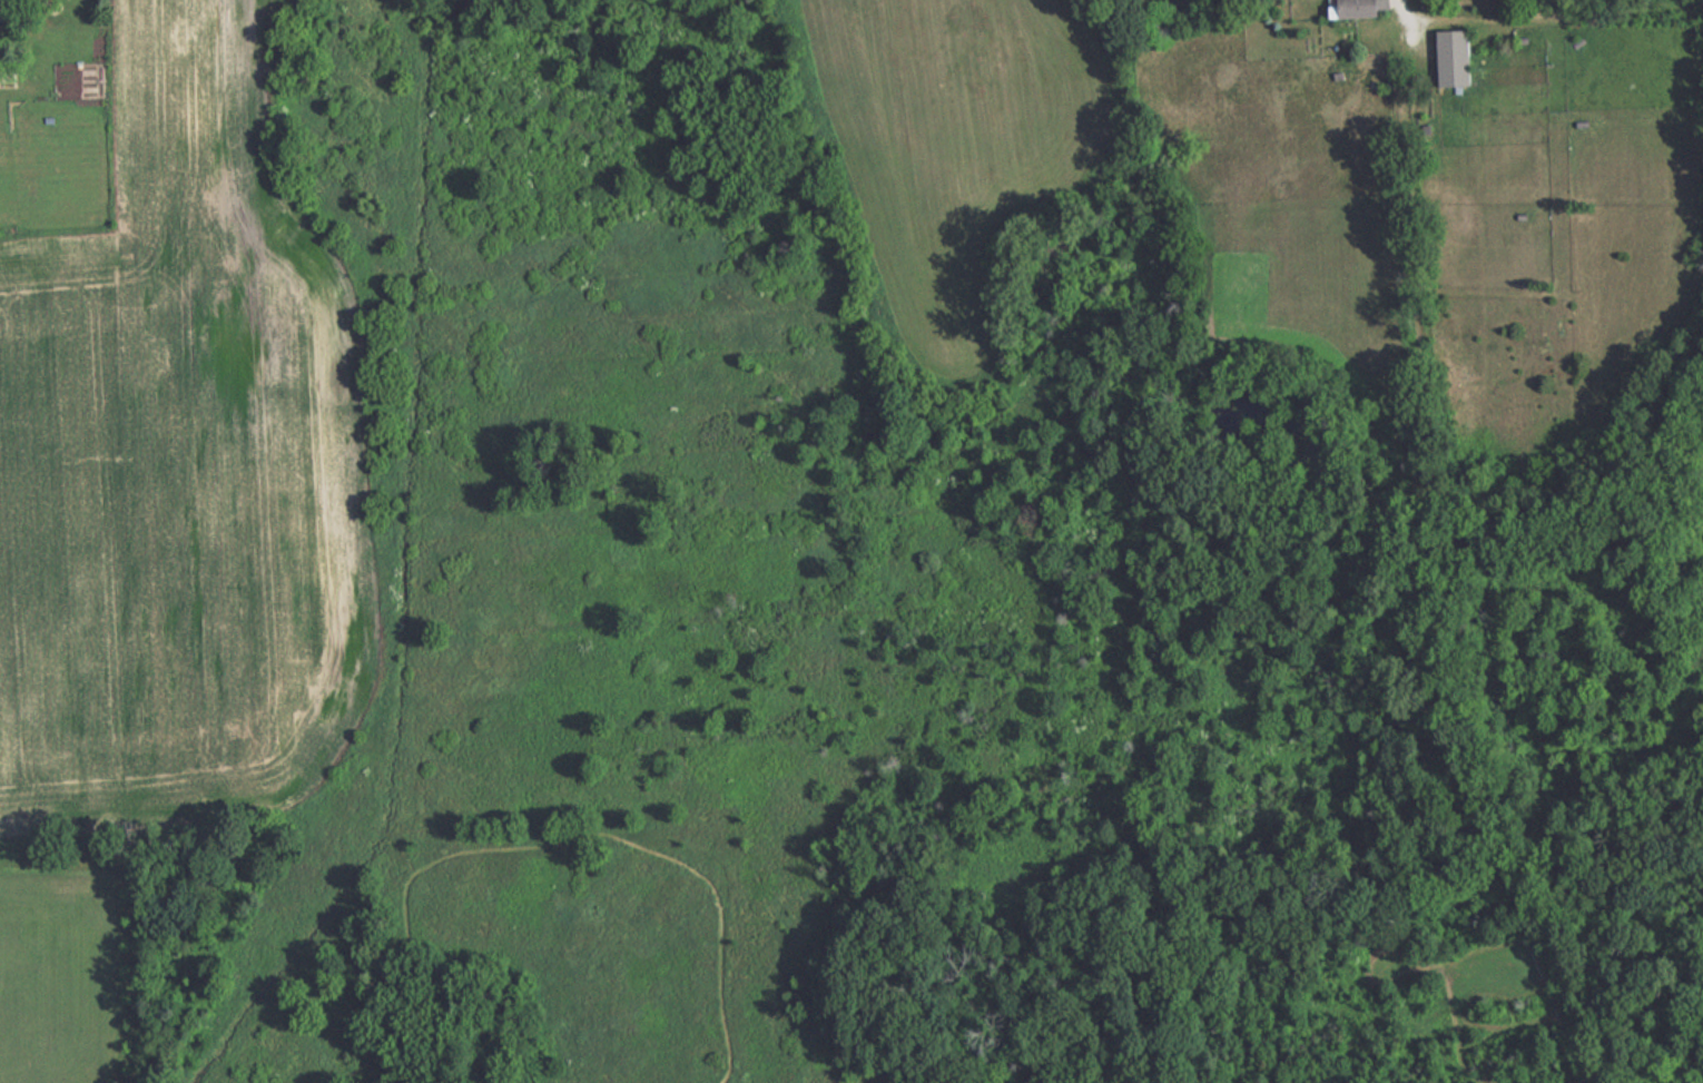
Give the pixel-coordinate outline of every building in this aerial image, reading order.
[(1383,8),(1392,8),(1392,0),(1340,0),(1341,18),(1383,16),(1383,8)] [(1440,85),(1474,85),(1474,30),(1440,30),(1440,85)]
